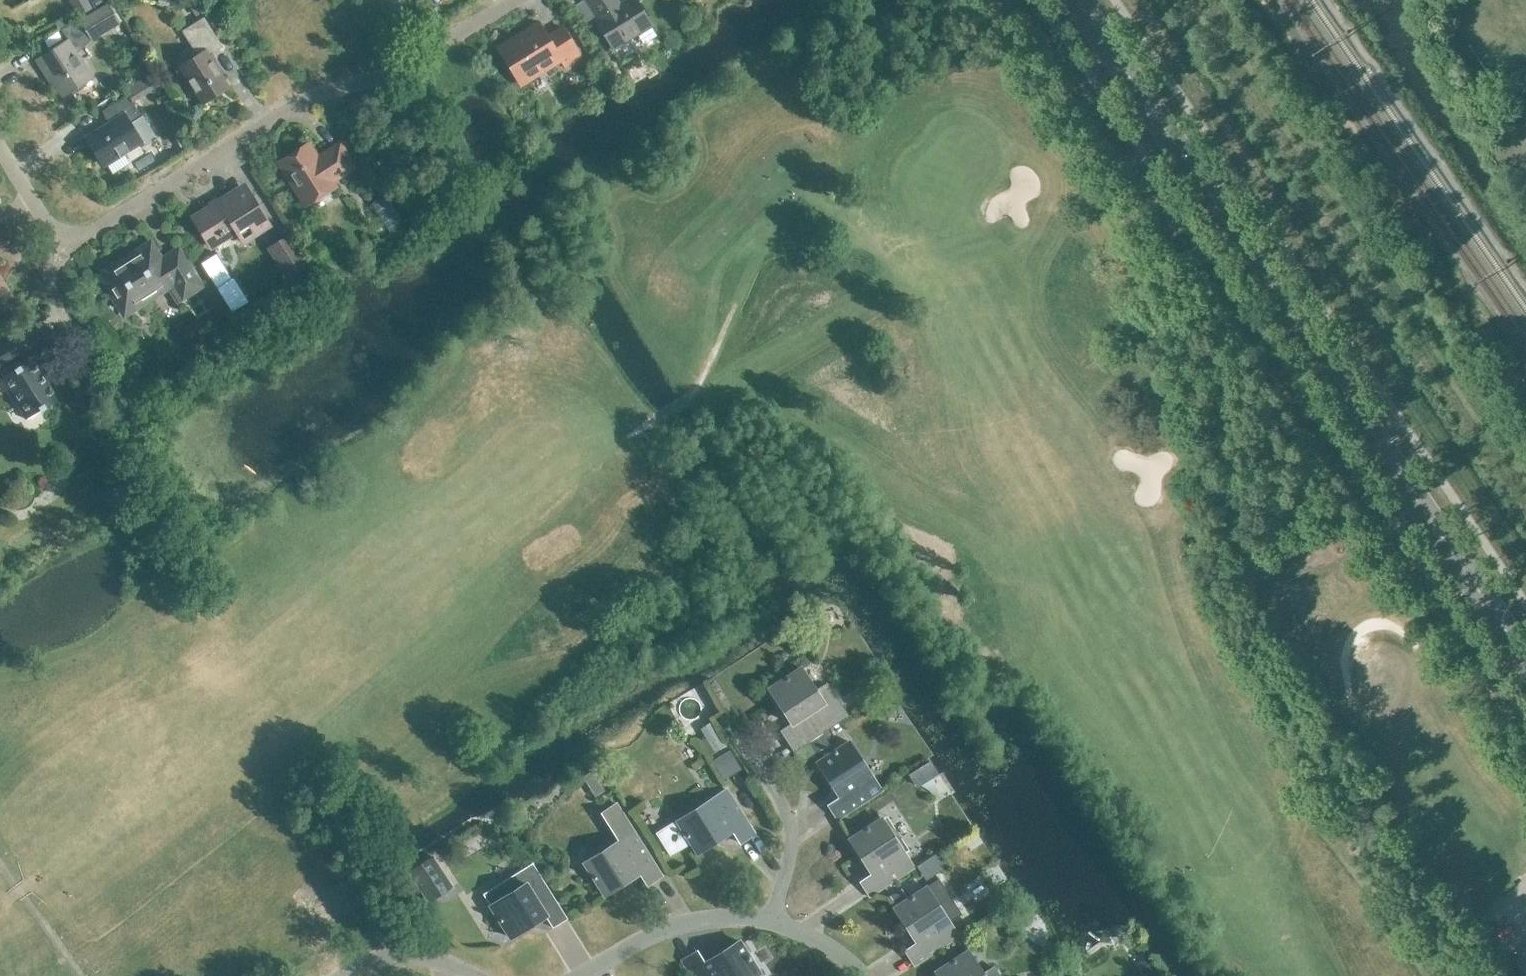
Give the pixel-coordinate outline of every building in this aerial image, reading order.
[(93,8),(89,0),(73,0),(71,1),(79,16),(93,8)] [(656,33),(636,0),(627,0),(619,5),(616,0),(588,0),(599,18),(596,19),(613,47),(636,32),(642,42),(656,33)] [(91,39),(119,22),(107,3),(80,20),(91,39)] [(222,46),(203,16),(181,30),(197,54),(179,66),(202,103),(229,86),(208,54),(222,46)] [(565,66),(581,56),(562,26),(547,36),(539,22),(498,47),(520,83),(560,59),(565,66)] [(63,95),(92,77),(67,39),(36,59),(46,74),(48,73),(63,95)] [(137,50),(124,58),(136,77),(149,69),(137,50)] [(109,122),(88,136),(105,164),(139,142),(142,146),(155,137),(142,116),(128,94),(102,110),(109,122)] [(331,181),(355,166),(340,142),(316,157),(307,143),(279,162),(306,204),(334,186),(331,181)] [(236,200),(231,192),(194,215),(214,245),(235,232),(241,242),(270,224),(250,192),(236,200)] [(269,248),(288,278),(309,265),(289,235),(269,248)] [(177,299),(201,284),(179,250),(161,261),(150,243),(100,274),(125,313),(168,285),(177,299)] [(216,253),(201,262),(233,312),(247,303),(216,253)] [(23,364),(19,357),(22,355),(10,336),(0,342),(0,379),(4,376),(29,417),(58,398),(42,373),(44,371),(35,356),(23,364)] [(791,722),(780,730),(794,751),(849,715),(848,714),(847,715),(827,683),(816,690),(801,666),(769,687),(791,722)] [(726,745),(712,720),(700,727),(704,734),(700,740),(709,755),(726,745)] [(839,796),(828,803),(837,818),(881,789),(849,740),(817,761),(839,796)] [(591,769),(581,776),(587,784),(596,778),(591,769)] [(726,789),(677,820),(657,832),(671,853),(690,841),(697,852),(732,830),(740,842),(754,833),(726,789)] [(621,838),(584,862),(604,894),(639,872),(647,884),(661,875),(633,831),(617,805),(605,813),(621,838)] [(860,880),(870,894),(914,866),(881,817),(849,838),(872,872),(860,880)] [(936,852),(922,861),(931,875),(945,866),(936,852)] [(428,902),(453,886),(432,854),(407,871),(428,902)] [(542,857),(536,861),(541,869),(548,865),(542,857)] [(545,915),(553,927),(567,917),(532,862),(483,893),(511,937),(545,915)] [(916,941),(905,949),(914,963),(958,935),(949,921),(962,913),(939,877),(894,907),(916,941)] [(693,975),(754,975),(760,972),(739,940),(704,962),(697,950),(683,959),(693,975)] [(994,966),(983,973),(968,949),(936,970),(939,975),(1000,975),(994,966)]
